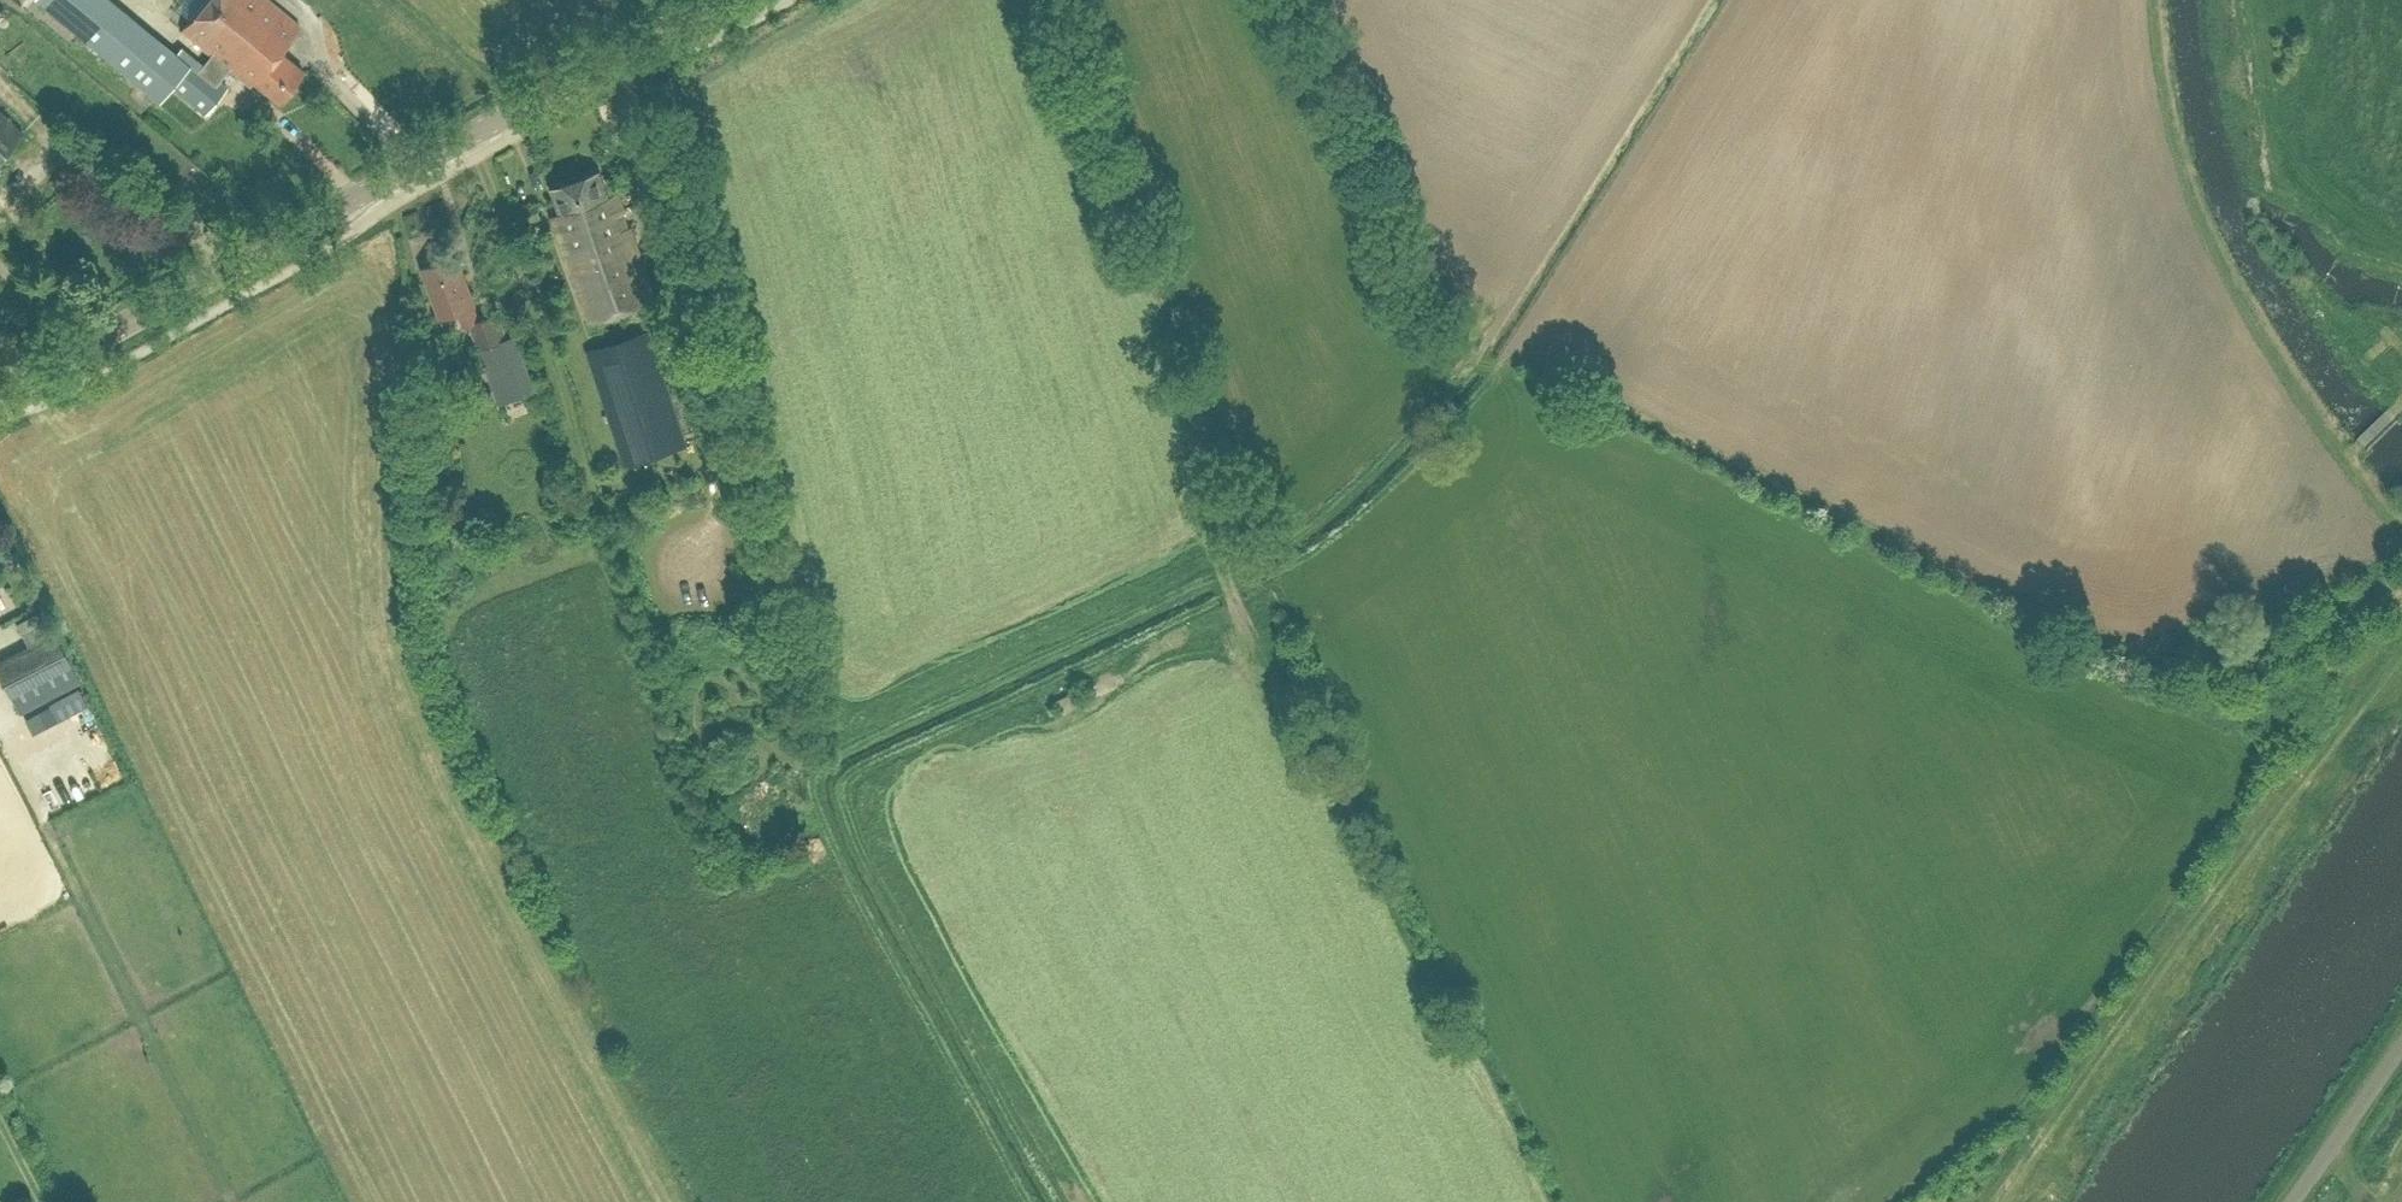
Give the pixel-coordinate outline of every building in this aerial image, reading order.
[(211,52),(202,64),(183,49),(180,53),(115,0),(39,0),(161,101),(174,85),(207,112),(228,86),(220,80),(230,67),(251,84),(255,81),(279,101),(304,70),(280,50),(300,25),(270,0),(206,0),(183,28),(211,52)] [(23,132),(0,109),(0,156),(23,132)] [(553,216),(591,322),(655,298),(647,274),(630,227),(621,230),(616,215),(625,212),(618,192),(609,195),(600,169),(552,186),(562,213),(553,216)] [(465,325),(470,323),(500,403),(536,390),(516,335),(507,338),(498,312),(479,319),(474,305),(476,304),(457,254),(423,267),(441,317),(459,310),(465,325)] [(588,348),(625,465),(687,445),(665,377),(685,371),(670,325),(651,331),(650,328),(588,348)] [(11,698),(73,666),(55,631),(0,659),(0,675),(11,698)]
